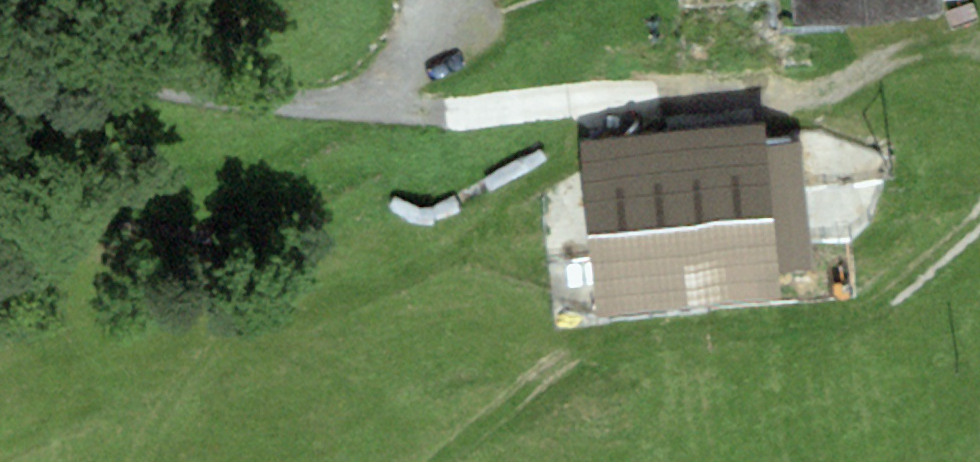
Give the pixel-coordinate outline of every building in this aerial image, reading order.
[(803,22),(953,13),(952,0),(802,0),(803,22)] [(784,125),(586,148),(605,307),(802,285),(784,125)]
